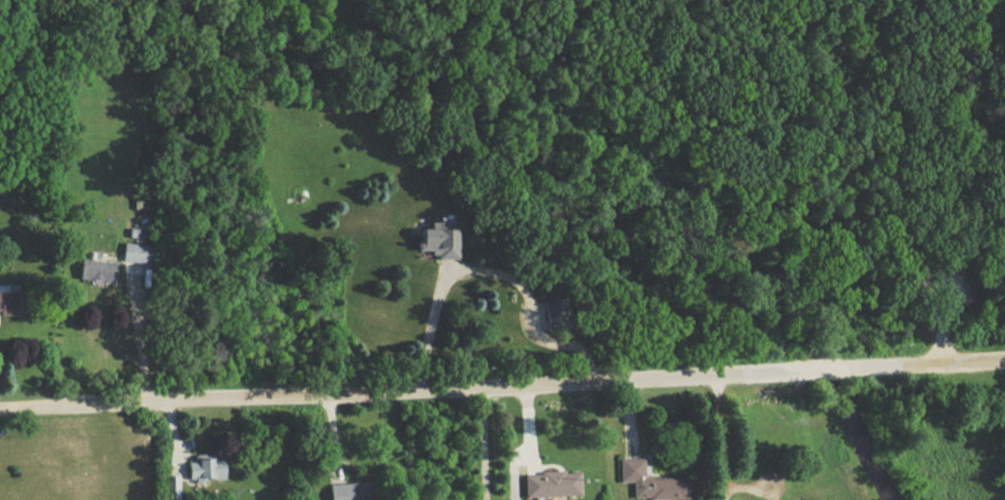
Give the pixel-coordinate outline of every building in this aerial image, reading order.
[(456,231),(456,260),(436,260),(436,256),(431,256),(431,252),(421,252),(421,232),(430,231),(430,224),(445,224),(445,231),(456,231)] [(123,245),(121,263),(152,266),(154,248),(123,245)] [(116,265),(113,285),(78,281),(81,261),(116,265)] [(32,316),(0,317),(0,295),(32,294),(32,316)] [(544,303),(548,332),(570,329),(566,300),(544,303)] [(188,465),(188,481),(195,480),(195,485),(203,484),(203,481),(225,481),(224,460),(217,461),(217,458),(214,456),(196,457),(194,459),(194,464),(188,465)] [(620,484),(633,484),(634,499),(651,499),(689,499),(688,479),(646,480),(645,460),(620,461),(620,484)] [(541,474),(565,473),(565,476),(580,475),(581,498),(526,499),(525,477),(541,477),(541,474)] [(331,499),(374,499),(373,484),(330,487),(331,499)]
